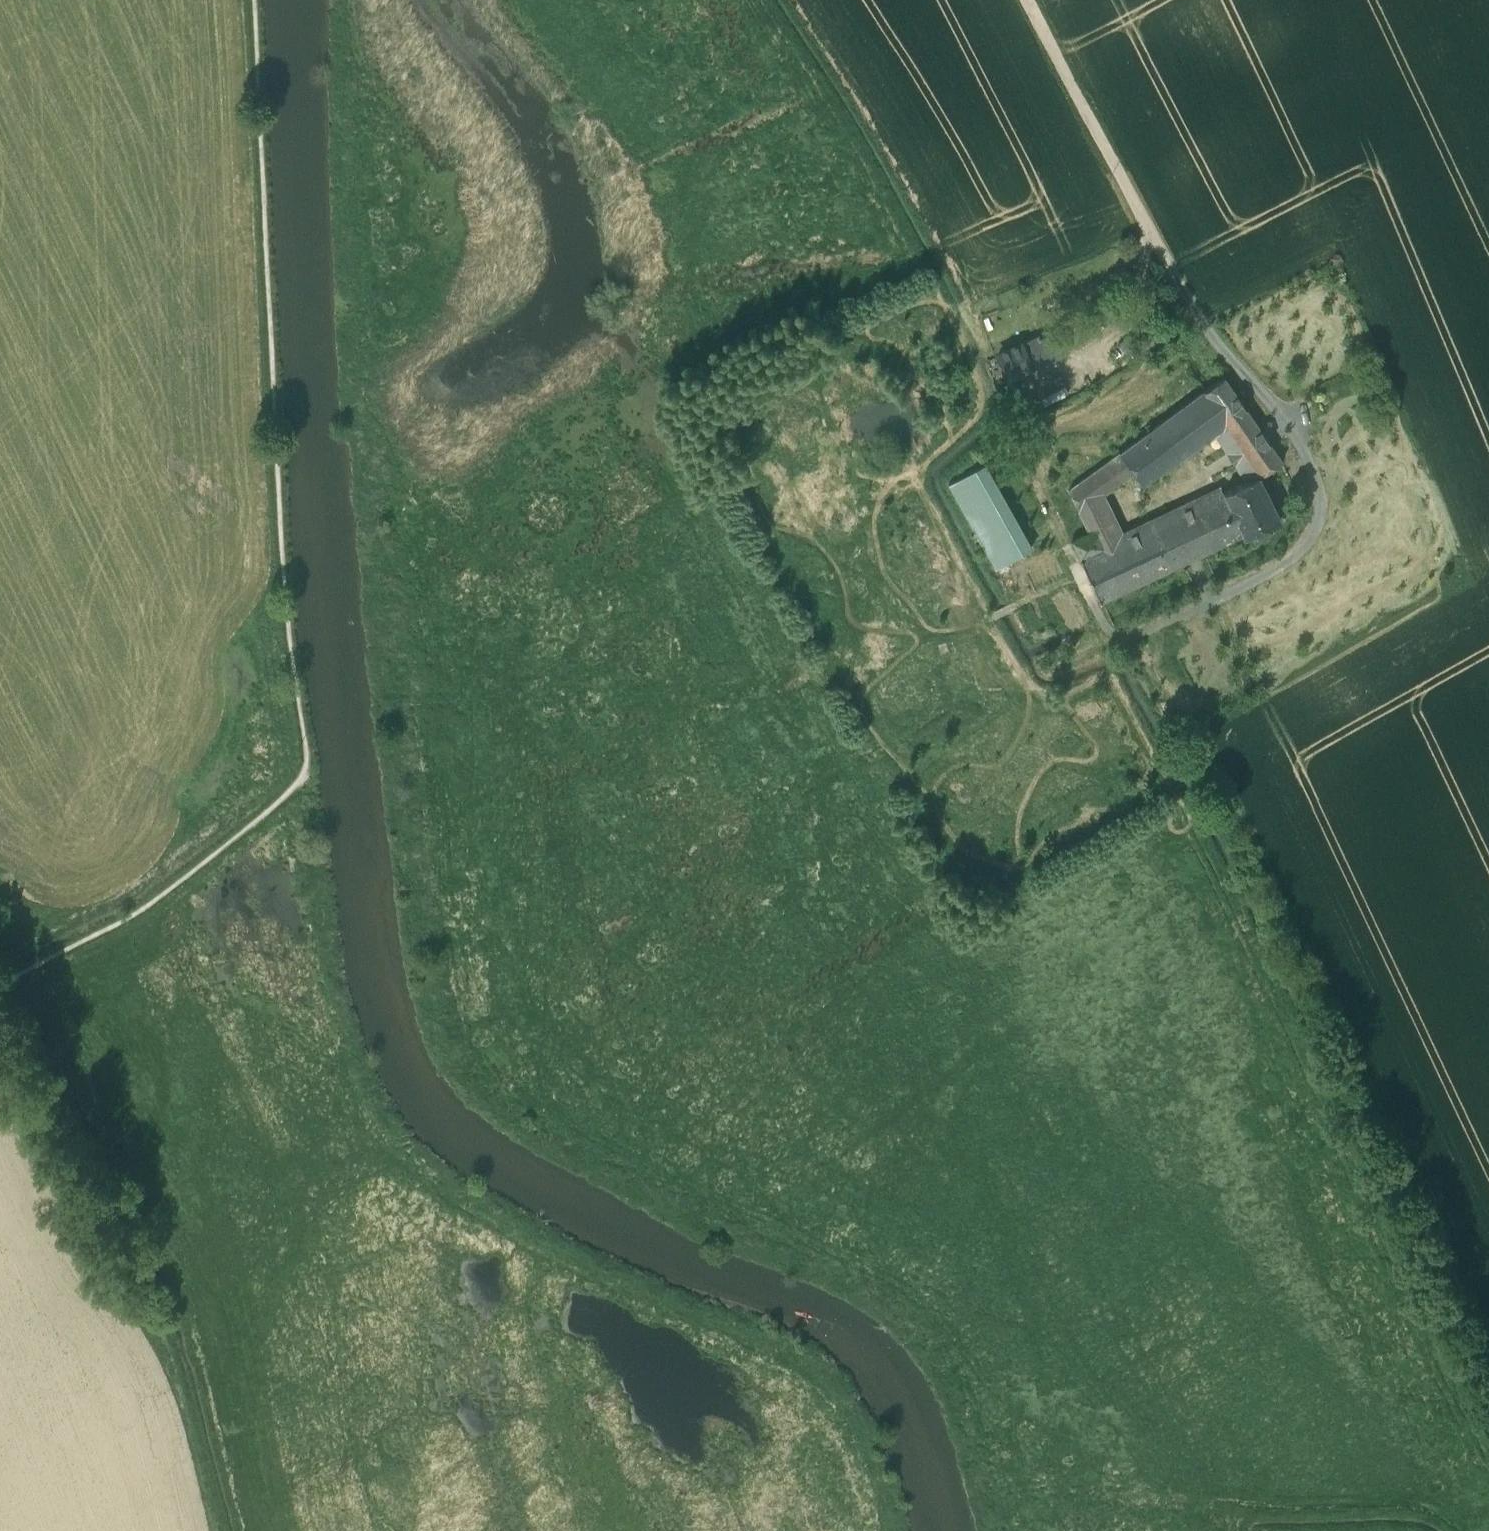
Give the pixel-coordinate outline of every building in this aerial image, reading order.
[(996,357),(1005,379),(1068,351),(1059,328),(996,357)] [(1133,473),(1142,484),(1214,436),(1227,427),(1239,445),(1260,431),(1223,378),(1120,453),(1133,473)] [(1258,476),(1260,476),(1247,457),(1239,445),(1227,427),(1214,436),(1245,483),(1258,476)] [(1247,457),(1269,443),(1260,431),(1239,445),(1247,457)] [(1269,443),(1247,457),(1260,476),(1282,462),(1269,443)] [(1108,462),(1122,481),(1133,473),(1120,453),(1108,462)] [(1122,481),(1108,462),(1096,470),(1111,489),(1122,481)] [(1030,548),(984,463),(948,483),(996,567),(1030,548)] [(1111,489),(1096,470),(1069,490),(1089,535),(1071,542),(1080,559),(1122,541),(1100,497),(1111,489)] [(1245,539),(1280,522),(1270,501),(1258,476),(1245,483),(1223,493),(1243,534),(1245,539)] [(1243,534),(1223,493),(1175,516),(1177,520),(1148,534),(1146,530),(1122,541),(1080,559),(1079,560),(1101,605),(1243,534)]
